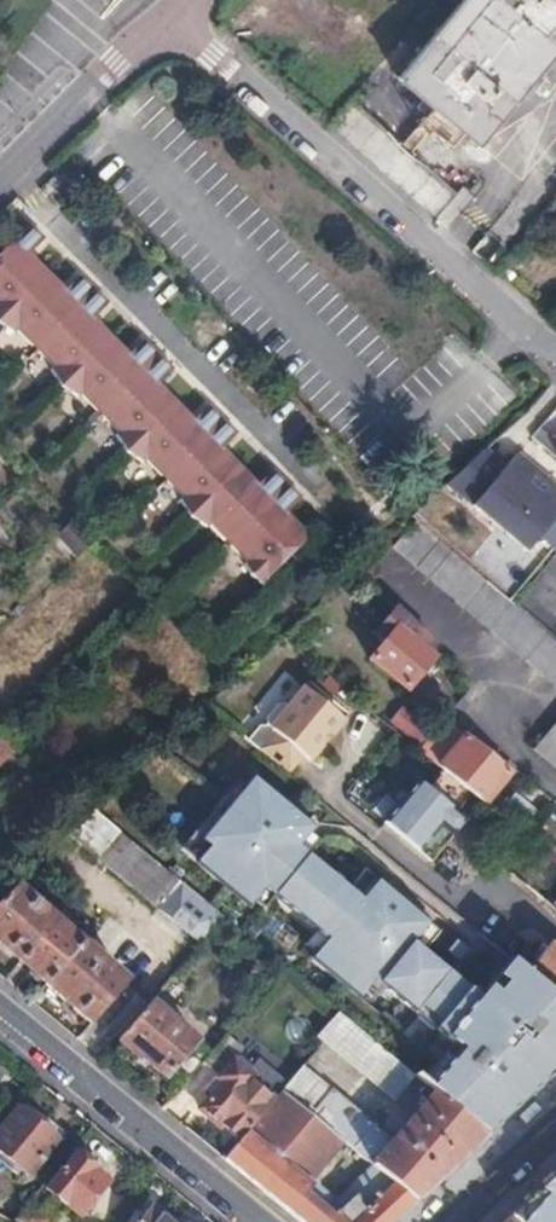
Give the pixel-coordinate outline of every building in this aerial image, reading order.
[(397,78),(476,143),(555,47),(540,35),(555,16),(555,0),(463,0),(397,78)] [(29,252),(44,236),(31,223),(0,255),(0,318),(47,271),(35,258),(29,264),(23,258),(29,253),(29,252)] [(29,253),(23,258),(29,264),(35,258),(29,252),(29,253)] [(0,318),(0,324),(5,327),(14,331),(17,328),(37,347),(96,288),(80,274),(66,288),(65,289),(60,294),(55,289),(60,284),(47,271),(0,318)] [(65,289),(60,284),(55,289),(60,294),(65,289)] [(96,288),(37,347),(56,366),(53,369),(57,380),(60,387),(112,335),(101,324),(95,328),(89,323),(94,318),(110,302),(96,288)] [(101,324),(94,318),(89,323),(95,328),(101,324)] [(112,335),(60,387),(69,392),(79,396),(82,394),(103,414),(163,356),(148,341),(133,356),(128,361),(121,355),(126,350),(112,335)] [(133,356),(126,350),(121,355),(128,361),(133,356)] [(163,356),(103,414),(122,432),(120,435),(124,447),(127,454),(179,403),(167,390),(161,395),(156,390),(162,385),(177,370),(163,356)] [(167,390),(162,385),(156,390),(161,395),(167,390)] [(179,403),(127,454),(135,458),(145,464),(149,460),(168,479),(226,420),(212,406),(197,421),(192,427),(187,422),(192,416),(179,403)] [(197,421),(192,416),(187,422),(192,427),(197,421)] [(226,420),(168,479),(186,498),(184,500),(189,511),(191,519),(243,468),(230,455),(225,460),(220,455),(225,450),(241,435),(226,420)] [(555,457),(555,442),(541,430),(533,438),(555,457)] [(230,455),(225,450),(220,455),(225,460),(230,455)] [(516,456),(504,469),(483,451),(445,486),(527,554),(555,519),(555,490),(516,456)] [(243,468),(191,519),(201,524),(210,529),(214,525),(234,544),(293,486),(278,472),(263,487),(257,493),(252,487),(257,482),(243,468)] [(263,487),(257,482),(252,487),(257,493),(263,487)] [(293,486),(234,544),(253,564),(250,568),(250,571),(251,572),(254,577),(260,583),(308,536),(296,523),(291,527),(286,521),(291,517),(307,501),(293,486)] [(291,527),(296,523),(291,517),(286,521),(291,527)] [(57,537),(79,560),(97,543),(74,520),(57,537)] [(416,522),(394,549),(526,660),(555,686),(555,642),(515,606),(487,582),(416,522)] [(434,645),(396,609),(375,635),(385,643),(370,661),(406,691),(434,657),(428,652),(434,645)] [(276,734),(260,753),(299,785),(300,786),(316,767),(322,773),(357,732),(304,689),(288,708),(285,706),(278,707),(267,720),(268,728),(270,730),(276,734)] [(407,711),(395,727),(420,747),(432,732),(407,711)] [(534,750),(555,768),(555,724),(534,750)] [(444,725),(422,752),(483,804),(500,784),(509,773),(466,738),(464,741),(444,725)] [(17,748),(0,730),(0,764),(17,748)] [(472,794),(444,771),(428,790),(419,782),(385,823),(431,862),(465,821),(456,813),(472,794)] [(367,994),(377,983),(412,940),(427,922),(376,881),(360,900),(297,848),(312,831),(251,780),(198,844),(207,851),(194,866),(248,910),(264,891),(326,943),(311,961),(351,993),(357,986),(367,994)] [(500,784),(483,804),(497,815),(513,795),(500,784)] [(94,811),(69,833),(97,858),(100,855),(134,884),(155,862),(94,811)] [(155,862),(134,884),(159,906),(158,909),(199,946),(222,917),(155,862)] [(0,899),(0,945),(45,984),(90,934),(81,926),(72,935),(14,886),(0,899)] [(45,984),(30,1000),(78,1039),(127,982),(84,947),(92,937),(90,934),(45,984)] [(479,996),(412,940),(377,983),(416,1015),(420,1009),(443,1027),(438,1033),(444,1038),(479,996)] [(527,973),(555,997),(555,953),(549,947),(527,973)] [(479,996),(444,1038),(460,1051),(429,1089),(487,1136),(555,1071),(555,997),(527,973),(510,959),(479,996)] [(175,974),(161,990),(172,998),(185,983),(175,974)] [(150,1003),(118,1041),(122,1045),(121,1046),(140,1063),(143,1059),(165,1078),(174,1067),(187,1079),(201,1063),(210,1053),(150,1003)] [(392,1058),(338,1014),(319,1036),(373,1081),(392,1058)] [(210,1053),(201,1063),(224,1083),(200,1111),(218,1127),(221,1125),(240,1142),(283,1091),(287,1087),(258,1062),(247,1074),(232,1062),(242,1050),(225,1035),(210,1053)] [(374,1169),(415,1203),(442,1178),(395,1138),(393,1141),(332,1091),(330,1094),(302,1070),(287,1087),(283,1091),(341,1141),(374,1169)] [(426,1103),(408,1123),(456,1164),(487,1136),(429,1089),(427,1087),(419,1097),(426,1103)] [(226,1159),(286,1209),(302,1221),(394,1221),(415,1203),(374,1169),(336,1205),(316,1188),(318,1186),(317,1183),(316,1180),(312,1176),(341,1141),(283,1091),(240,1142),(226,1159)] [(0,1132),(0,1152),(29,1176),(41,1162),(39,1159),(54,1142),(17,1111),(0,1132)] [(395,1138),(442,1178),(456,1164),(408,1123),(395,1138)] [(76,1156),(46,1190),(79,1216),(105,1184),(93,1174),(95,1171),(76,1156)] [(504,1218),(509,1221),(555,1221),(555,1170),(504,1218)] [(143,1221),(169,1221),(154,1209),(143,1221)]
